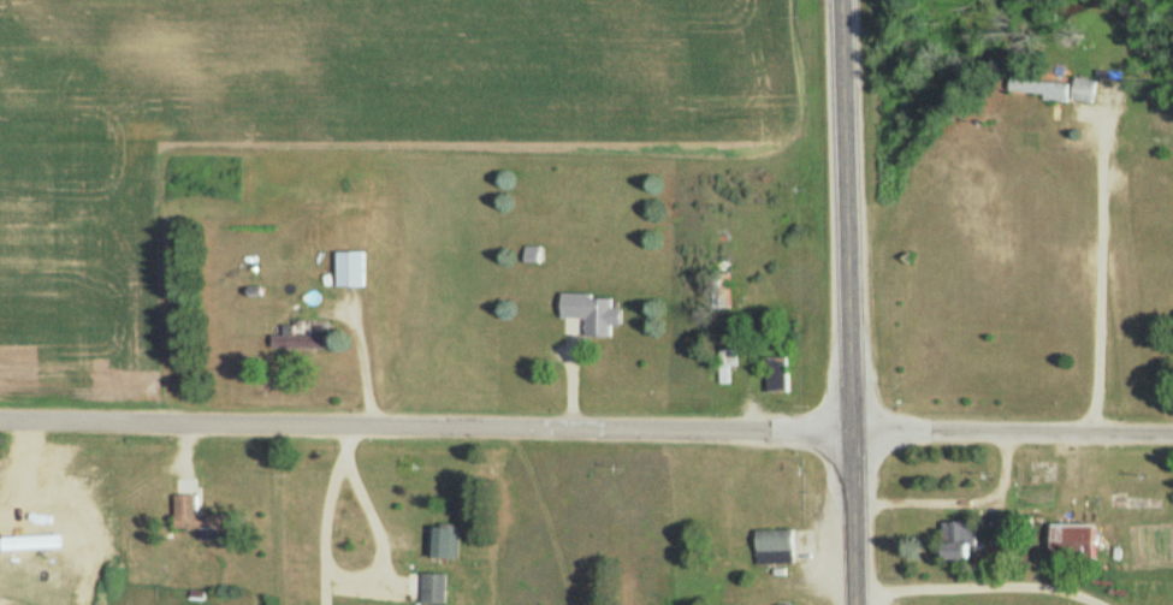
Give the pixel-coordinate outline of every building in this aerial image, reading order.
[(1100,81),(1077,76),(1073,99),(1095,104),(1100,81)] [(1027,97),(1071,97),(1071,82),(1027,82),(1027,97)] [(369,287),(369,252),(339,252),(339,287),(369,287)] [(616,295),(564,295),(564,319),(590,319),(590,337),(614,337),(614,325),(625,325),(626,309),(616,309),(616,295)] [(286,336),(276,336),(276,349),(314,349),(314,327),(286,327),(286,336)] [(200,516),(200,495),(177,495),(177,529),(237,529),(237,516),(200,516)] [(978,559),(978,521),(952,521),(952,559),(978,559)] [(1100,524),(1054,524),(1054,559),(1100,559),(1100,524)] [(431,558),(461,559),(461,528),(432,527),(431,558)] [(796,530),(758,530),(758,564),(796,564),(796,530)] [(424,603),(448,603),(448,574),(424,574),(424,603)]
